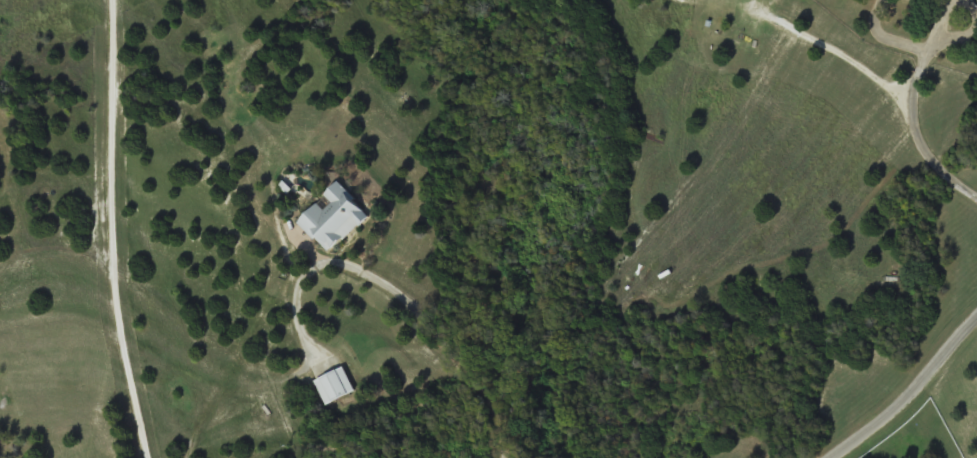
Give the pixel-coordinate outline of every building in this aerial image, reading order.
[(301,219),(325,253),(374,219),(346,180),(327,194),(334,204),(326,209),(322,204),(301,219)] [(358,390),(346,366),(315,381),(327,405),(358,390)]
